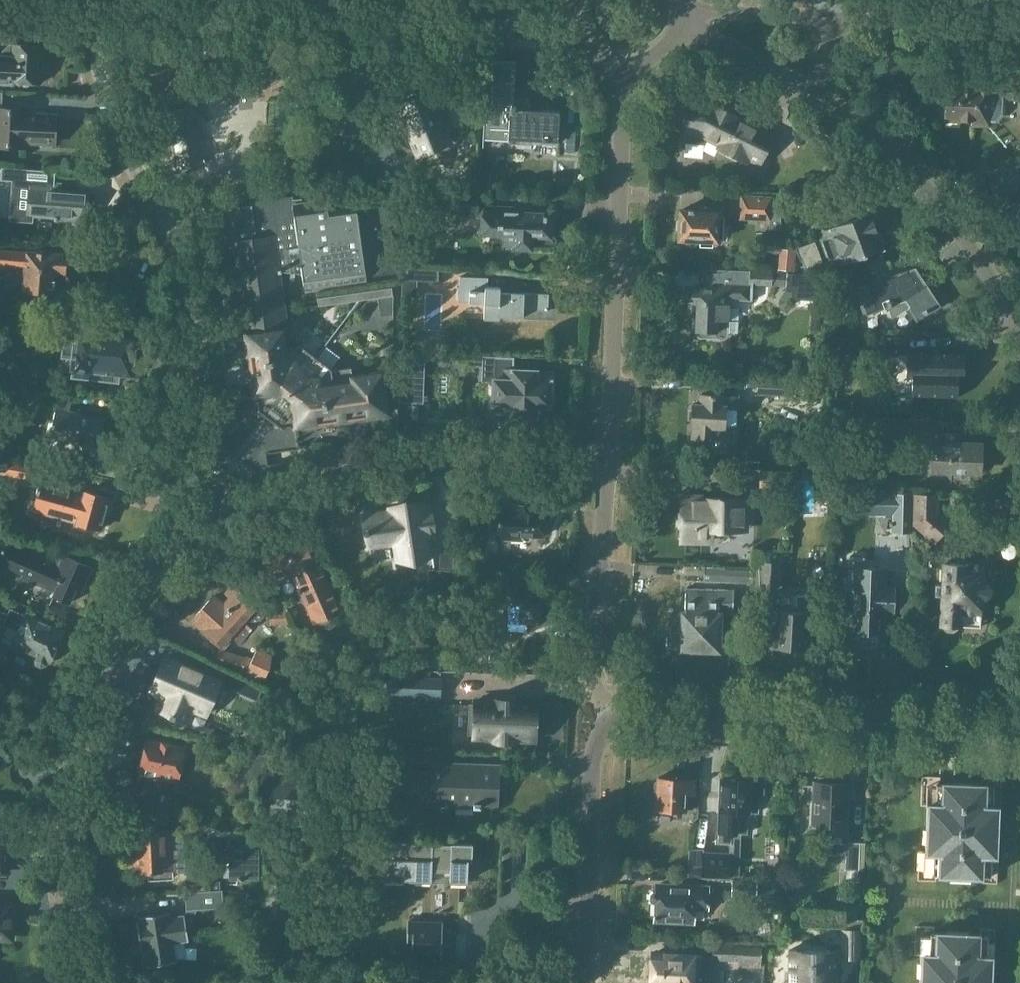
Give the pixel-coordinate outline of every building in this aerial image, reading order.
[(43,46),(13,45),(13,55),(0,55),(0,84),(12,85),(12,83),(41,84),(43,46)] [(305,57),(305,67),(315,67),(315,57),(305,57)] [(484,124),(484,140),(558,144),(559,111),(528,110),(529,102),(513,101),(514,87),(516,63),(494,62),(490,125),(484,124)] [(1003,114),(1004,101),(1013,101),(1014,85),(977,83),(977,89),(946,88),(945,121),(971,122),(971,128),(989,127),(990,121),(995,121),(1003,114)] [(399,103),(421,157),(451,145),(446,134),(450,133),(445,121),(444,121),(441,114),(442,113),(437,102),(433,103),(428,92),(399,103)] [(55,144),(57,116),(28,115),(28,110),(1,109),(2,94),(0,94),(0,146),(26,148),(26,143),(55,144)] [(330,98),(329,134),(363,135),(364,120),(366,120),(367,100),(330,98)] [(749,161),(759,166),(773,138),(735,119),(736,117),(715,107),(714,109),(709,107),(689,105),(685,144),(705,145),(706,142),(719,148),(718,150),(747,164),(749,161)] [(170,111),(179,168),(203,165),(194,107),(170,111)] [(396,164),(391,152),(386,139),(376,139),(374,190),(410,191),(411,182),(395,182),(396,164)] [(1009,167),(1010,171),(989,175),(1009,206),(1019,204),(1019,165),(1009,167)] [(1,168),(0,180),(12,180),(9,219),(31,221),(31,218),(70,221),(70,227),(85,228),(89,193),(61,191),(60,191),(60,183),(52,182),(53,172),(1,168)] [(662,171),(659,175),(659,181),(664,185),(670,184),(673,180),(673,174),(668,170),(662,171)] [(491,186),(491,182),(488,178),(484,178),(480,181),(480,185),(483,189),(487,189),(491,186)] [(738,219),(755,220),(755,231),(768,231),(768,230),(782,230),(777,200),(777,197),(748,195),(739,194),(738,219)] [(454,216),(482,217),(483,196),(454,195),(454,216)] [(365,202),(294,211),(293,197),(250,203),(251,206),(222,210),(227,244),(234,243),(247,333),(284,327),(285,331),(290,330),(282,272),(302,275),(303,286),(397,272),(389,220),(386,201),(365,204),(365,202)] [(679,240),(700,241),(700,248),(713,248),(712,241),(719,242),(723,241),(724,206),(692,205),(691,211),(681,211),(679,240)] [(559,238),(556,237),(555,237),(555,220),(551,220),(551,217),(549,217),(550,212),(488,209),(487,230),(511,231),(511,234),(510,234),(510,236),(510,248),(519,248),(519,249),(536,249),(536,247),(555,248),(559,247),(561,244),(561,241),(559,238)] [(833,262),(835,268),(886,249),(874,215),(871,216),(870,214),(867,215),(866,212),(832,225),(833,227),(824,231),(824,230),(821,231),(823,238),(819,240),(828,263),(833,262)] [(795,251),(796,253),(800,263),(803,261),(807,271),(814,268),(817,276),(829,272),(825,260),(822,261),(815,242),(798,249),(799,249),(796,251),(795,251)] [(795,271),(796,253),(795,251),(796,251),(796,249),(779,248),(778,270),(795,271)] [(6,267),(7,264),(25,266),(22,292),(54,295),(54,291),(68,292),(69,278),(66,274),(67,256),(25,253),(25,254),(0,252),(0,266),(6,267)] [(403,280),(438,282),(439,269),(404,267),(403,280)] [(905,303),(916,320),(938,306),(914,269),(900,278),(898,274),(856,289),(866,316),(905,303)] [(693,288),(692,304),(697,304),(696,314),(696,332),(696,333),(696,334),(696,335),(697,335),(697,336),(698,337),(699,337),(699,338),(700,338),(701,338),(722,339),(723,339),(724,339),(725,338),(726,338),(726,337),(727,337),(727,336),(728,335),(728,334),(728,333),(729,306),(731,306),(732,301),(738,301),(752,301),(753,285),(753,271),(723,270),(710,270),(710,283),(709,289),(704,289),(693,288)] [(823,278),(787,275),(786,292),(792,292),(791,299),(821,302),(823,278)] [(549,295),(522,293),(522,288),(504,288),(505,280),(460,278),(458,303),(485,304),(484,320),(499,321),(499,317),(523,318),(523,309),(548,310),(549,295)] [(319,305),(392,295),(391,287),(318,297),(319,305)] [(284,327),(247,333),(258,411),(281,428),(388,411),(381,370),(350,375),(351,380),(334,383),(332,370),(323,364),(322,358),(315,352),(309,353),(301,347),(287,349),(285,331),(284,327)] [(71,378),(88,380),(89,372),(120,375),(131,376),(133,363),(135,350),(134,350),(136,336),(76,330),(73,360),(71,378)] [(849,355),(897,356),(897,339),(849,346),(849,355)] [(965,353),(951,353),(907,352),(907,356),(908,356),(908,371),(914,371),(913,392),(913,393),(912,393),(912,397),(952,398),(957,398),(958,380),(958,372),(963,372),(963,366),(963,357),(965,357),(965,354),(965,353)] [(402,354),(401,377),(423,377),(424,355),(402,354)] [(547,404),(549,373),(548,373),(513,372),(513,370),(508,370),(508,358),(490,358),(488,409),(501,410),(501,414),(531,415),(532,404),(547,404)] [(758,394),(788,396),(788,405),(822,407),(823,383),(789,381),(758,380),(758,394)] [(693,405),(692,426),(693,427),(692,439),(703,439),(703,451),(734,452),(735,426),(726,426),(727,409),(739,410),(740,397),(700,395),(699,405),(693,405)] [(83,447),(82,451),(97,454),(104,420),(70,412),(72,403),(57,400),(57,401),(49,439),(48,438),(48,440),(83,447)] [(859,434),(906,438),(908,420),(861,416),(859,434)] [(933,440),(931,471),(981,473),(982,445),(960,444),(961,434),(937,433),(937,440),(933,440)] [(749,466),(759,466),(759,457),(749,457),(749,466)] [(28,479),(30,463),(0,459),(0,476),(28,479)] [(98,459),(95,472),(118,477),(121,464),(98,459)] [(760,471),(760,488),(789,488),(789,471),(760,471)] [(75,524),(76,523),(101,530),(106,512),(110,513),(113,500),(42,480),(35,506),(33,512),(75,524)] [(388,551),(391,571),(440,564),(437,538),(442,537),(437,497),(428,498),(428,493),(383,498),(384,505),(380,505),(376,507),(355,510),(361,555),(388,551)] [(912,494),(892,494),(892,533),(912,534),(912,524),(912,494)] [(912,494),(912,524),(932,540),(948,522),(938,513),(938,495),(912,494)] [(682,540),(714,541),(714,534),(749,533),(749,500),(681,498),(680,531),(682,531),(682,540)] [(497,506),(496,541),(529,542),(532,537),(543,537),(544,513),(534,513),(534,507),(497,506)] [(274,581),(292,574),(313,623),(342,610),(309,534),(283,546),(286,552),(266,561),(274,581)] [(52,596),(69,604),(80,580),(86,582),(92,568),(60,554),(55,565),(5,542),(0,552),(0,569),(53,593),(52,596)] [(492,554),(482,553),(481,569),(491,569),(492,554)] [(981,620),(982,600),(985,599),(988,598),(990,595),(992,592),(993,589),(993,586),(992,583),(990,580),(987,578),(984,577),(983,576),(984,565),(950,563),(946,563),(946,556),(939,556),(937,557),(934,559),(932,561),(932,572),(933,574),(935,577),(938,578),(943,579),(940,625),(941,626),(943,628),(945,630),(948,632),(953,632),(956,631),(958,629),(960,627),(962,627),(963,619),(981,620)] [(753,584),(753,585),(752,590),(776,591),(778,562),(754,560),(753,569),(753,584)] [(704,582),(753,584),(753,569),(704,567),(704,582)] [(853,633),(858,633),(857,639),(860,644),(865,647),(870,647),(875,644),(878,639),(878,634),(882,634),(883,615),(895,616),(895,586),(886,586),(886,568),(853,567),(852,586),(845,585),(844,611),(854,612),(853,633)] [(429,569),(427,594),(455,596),(456,571),(429,569)] [(202,631),(221,648),(224,651),(226,648),(234,639),(241,643),(265,616),(259,611),(233,586),(225,594),(230,599),(224,606),(214,596),(192,621),(202,630),(202,631)] [(909,614),(910,589),(901,588),(900,613),(909,614)] [(733,617),(734,591),(686,589),(683,649),(702,649),(702,653),(717,654),(719,616),(733,617)] [(773,598),(771,648),(810,650),(811,613),(812,594),(774,592),(773,598)] [(510,602),(508,631),(527,632),(527,623),(540,624),(541,603),(510,602)] [(52,605),(48,615),(64,622),(69,613),(52,605)] [(2,626),(8,628),(2,641),(37,656),(35,660),(37,665),(41,667),(46,665),(48,661),(50,662),(63,632),(10,609),(2,626)] [(288,609),(272,609),(272,619),(288,619),(288,609)] [(631,636),(642,637),(642,628),(631,628),(631,636)] [(252,660),(246,657),(226,648),(224,651),(221,648),(214,663),(239,674),(263,684),(269,671),(273,656),(257,649),(252,660)] [(489,653),(490,668),(503,667),(502,652),(489,653)] [(532,655),(523,655),(523,664),(532,664),(532,655)] [(220,682),(165,658),(151,692),(164,697),(158,710),(171,716),(170,718),(174,719),(175,717),(188,723),(193,710),(206,716),(220,682)] [(389,704),(437,706),(438,698),(439,698),(440,679),(388,677),(387,696),(389,696),(389,704)] [(238,692),(257,700),(263,687),(244,678),(238,692)] [(512,742),(515,742),(515,741),(534,742),(536,704),(517,703),(517,702),(495,701),(495,702),(476,701),(476,705),(470,705),(469,734),(474,735),(474,739),(493,740),(493,741),(497,741),(496,744),(512,745),(512,742)] [(139,776),(179,784),(188,747),(147,738),(139,776)] [(404,804),(474,806),(474,808),(481,808),(482,806),(493,806),(494,788),(498,788),(499,767),(434,765),(433,773),(406,772),(404,804)] [(270,783),(269,822),(309,824),(312,771),(272,769),(270,783)] [(695,779),(675,778),(671,774),(665,774),(660,778),(659,778),(657,811),(687,813),(688,802),(685,801),(685,796),(694,797),(695,779)] [(721,780),(719,833),(736,834),(737,815),(748,815),(748,813),(758,813),(758,799),(763,794),(763,787),(759,781),(749,781),(750,778),(736,777),(735,780),(721,780)] [(813,781),(810,825),(816,825),(816,832),(832,833),(831,855),(846,855),(845,869),(846,869),(846,878),(858,879),(858,869),(864,869),(864,862),(865,842),(860,842),(846,841),(847,834),(842,834),(843,827),(848,827),(850,783),(844,782),(844,779),(819,778),(819,781),(813,781)] [(933,875),(936,875),(950,875),(950,878),(971,878),(971,876),(990,877),(991,856),(997,856),(998,841),(1000,841),(1001,823),(999,823),(999,808),(993,808),(994,793),(994,787),(975,786),(975,783),(954,782),(954,785),(937,784),(936,805),(927,805),(926,844),(925,853),(933,853),(933,875)] [(183,829),(116,833),(117,848),(125,847),(126,875),(148,873),(149,881),(173,879),(172,872),(185,871),(183,829)] [(7,876),(9,835),(0,835),(0,876),(7,876)] [(260,839),(230,839),(229,881),(259,881),(260,839)] [(446,883),(466,885),(468,861),(471,861),(472,843),(451,842),(451,843),(433,842),(433,841),(380,839),(379,858),(384,858),(383,880),(385,880),(385,881),(429,883),(429,876),(446,877),(446,883)] [(701,870),(701,877),(730,879),(730,875),(731,855),(731,852),(704,851),(702,851),(701,870)] [(758,880),(732,879),(731,896),(757,897),(758,880)] [(220,881),(209,882),(210,891),(220,890),(220,881)] [(654,919),(695,921),(696,911),(709,912),(710,884),(654,881),(654,892),(650,892),(649,899),(653,902),(655,902),(654,919)] [(259,921),(290,923),(292,885),(261,884),(259,921)] [(223,904),(244,906),(246,894),(225,891),(223,904)] [(221,892),(187,894),(188,909),(197,909),(222,907),(222,903),(221,892)] [(857,905),(843,904),(842,919),(856,920),(857,905)] [(10,939),(11,906),(0,906),(0,938),(10,939)] [(141,923),(138,923),(141,947),(145,947),(148,966),(176,962),(173,942),(189,940),(186,924),(185,916),(169,919),(168,912),(141,917),(141,923)] [(411,937),(411,945),(410,949),(405,949),(404,955),(410,955),(410,958),(443,960),(444,937),(444,930),(445,920),(422,919),(422,917),(412,917),(411,937)] [(842,959),(860,959),(861,931),(843,931),(842,959)] [(920,982),(994,982),(995,973),(993,972),(993,958),(987,958),(988,936),(969,936),(969,933),(947,932),(947,934),(930,934),(929,955),(921,955),(921,964),(920,982)] [(712,944),(712,951),(713,962),(742,963),(743,968),(760,968),(762,957),(762,946),(712,944)] [(837,952),(790,951),(789,982),(836,982),(837,952)] [(706,960),(697,959),(697,956),(653,954),(652,982),(705,982),(706,960)]
